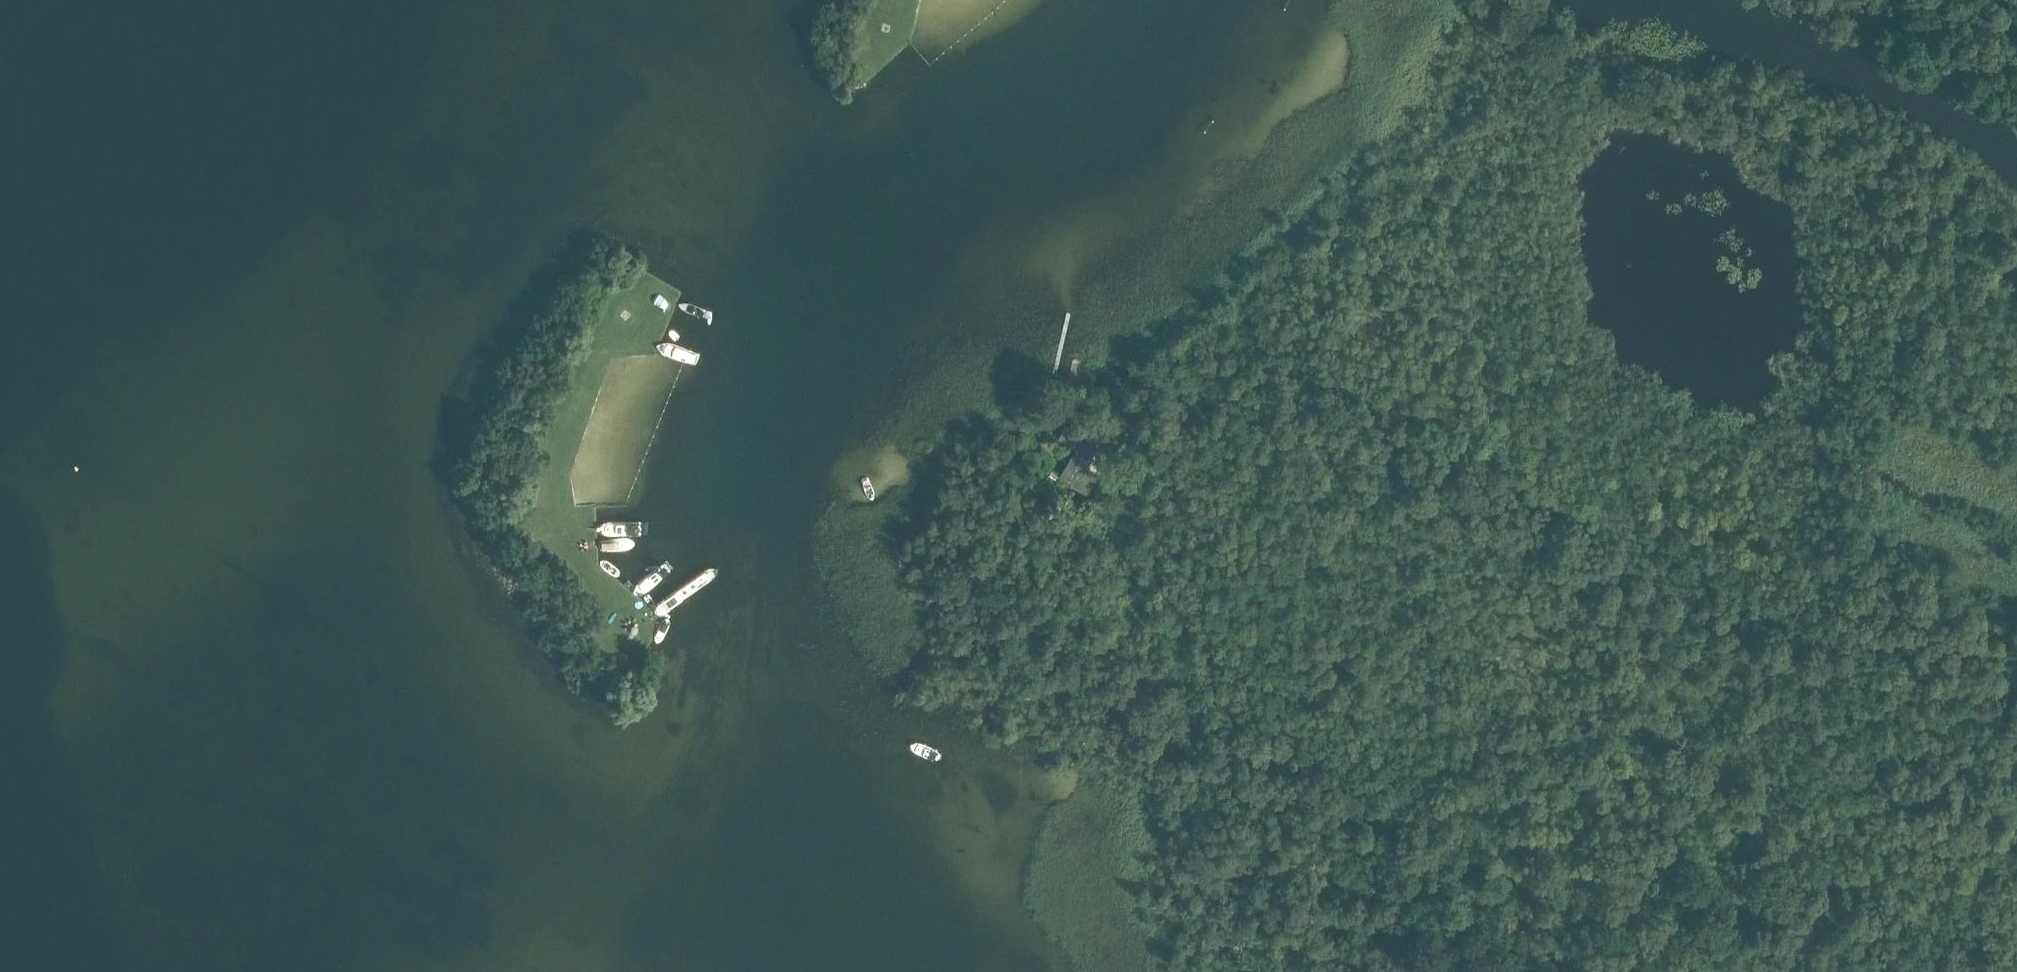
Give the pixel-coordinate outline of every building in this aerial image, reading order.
[(1078,382),(1082,360),(1074,358),(1070,380),(1078,382)] [(1083,435),(1065,425),(1059,437),(1070,442),(1071,440),(1078,444),(1078,445),(1077,444),(1067,463),(1066,463),(1060,473),(1072,480),(1071,483),(1088,492),(1099,471),(1087,465),(1100,442),(1084,433),(1083,435)]
